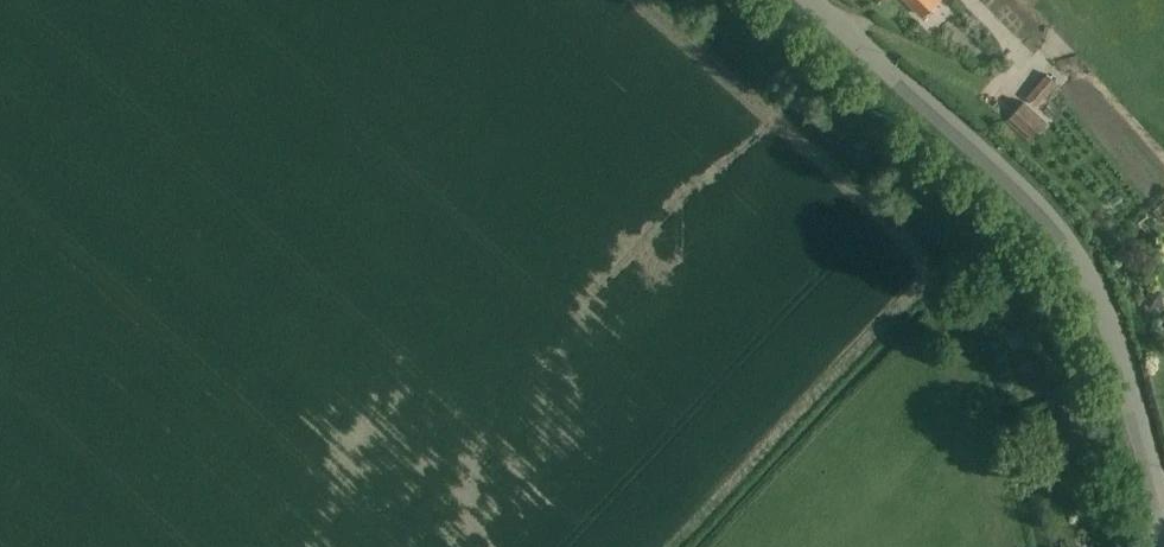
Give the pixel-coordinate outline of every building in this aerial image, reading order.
[(923,16),(939,0),(907,0),(923,16)] [(1047,73),(1026,96),(1037,106),(1057,83),(1047,73)] [(1033,137),(1043,127),(1048,121),(1024,101),(1015,110),(1009,116),(1033,137)] [(1127,205),(1116,212),(1122,221),(1132,214),(1127,205)] [(1160,290),(1145,293),(1148,308),(1163,305),(1160,290)]
